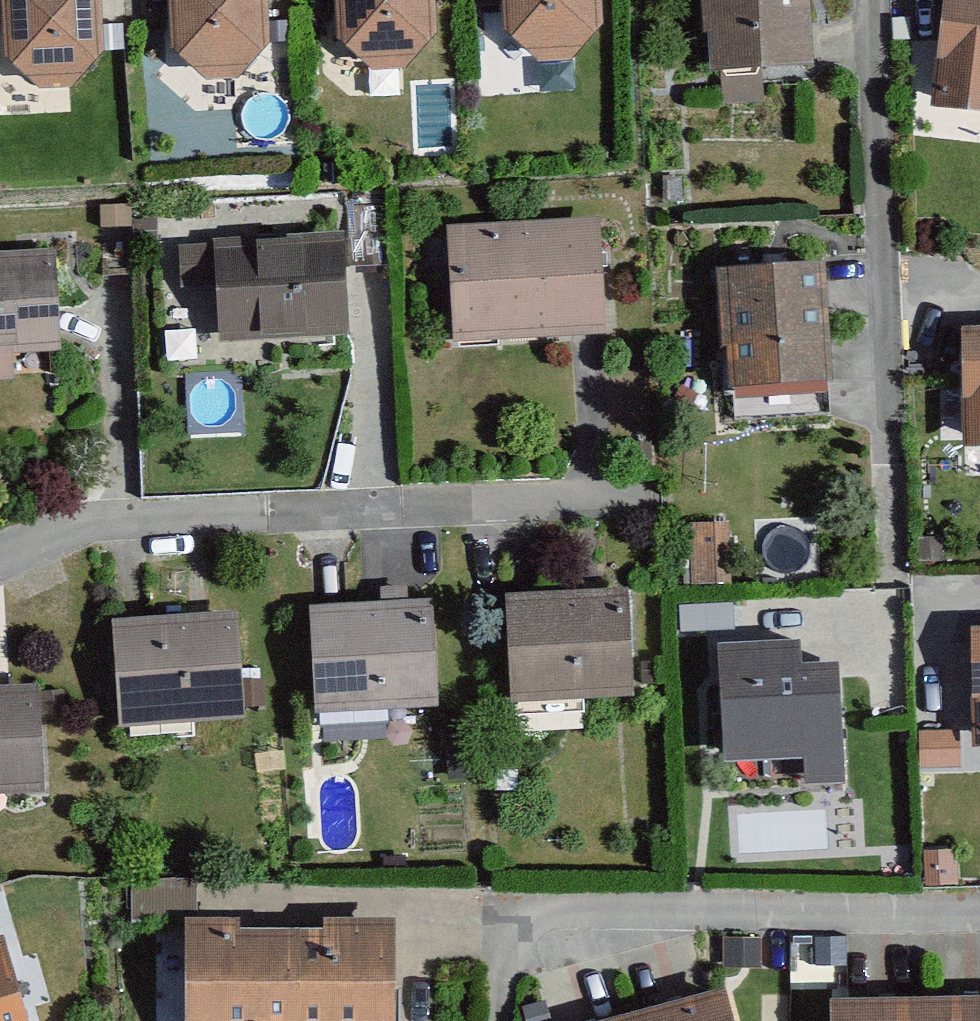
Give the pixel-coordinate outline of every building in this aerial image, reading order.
[(102,0),(0,0),(4,60),(36,90),(76,88),(105,53),(102,0)] [(177,63),(209,94),(249,90),(277,68),(273,0),(174,0),(177,63)] [(341,52),(374,84),(411,85),(442,54),(441,0),(340,0),(341,52)] [(604,0),(506,0),(510,50),(543,77),(582,74),(607,43),(604,0)] [(712,87),(819,80),(814,0),(707,0),(712,87)] [(949,8),(937,126),(979,131),(979,11),(949,8)] [(610,347),(604,231),(452,239),(458,355),(610,347)] [(357,355),(351,254),(221,258),(227,361),(357,355)] [(0,267),(0,394),(17,393),(15,367),(66,364),(60,263),(0,267)] [(727,403),(835,398),(830,277),(725,282),(727,403)] [(968,460),(979,460),(979,344),(968,344),(968,460)] [(635,586),(511,590),(514,695),(638,691),(635,586)] [(436,595),(312,603),(318,706),(443,698),(436,595)] [(121,613),(127,717),(253,709),(246,605),(121,613)] [(852,776),(845,661),(724,664),(728,754),(809,753),(809,778),(852,776)] [(50,782),(44,673),(0,675),(0,785),(50,782)] [(586,722),(586,698),(518,699),(518,723),(586,722)] [(922,769),(962,769),(962,728),(922,728),(922,769)] [(396,918),(321,919),(321,930),(240,931),(240,920),(186,921),(187,1020),(397,1020),(396,918)] [(10,926),(0,929),(0,1020),(34,1020),(10,926)] [(727,990),(608,1020),(736,1020),(727,990)] [(830,999),(830,1020),(979,1020),(979,997),(830,999)]
